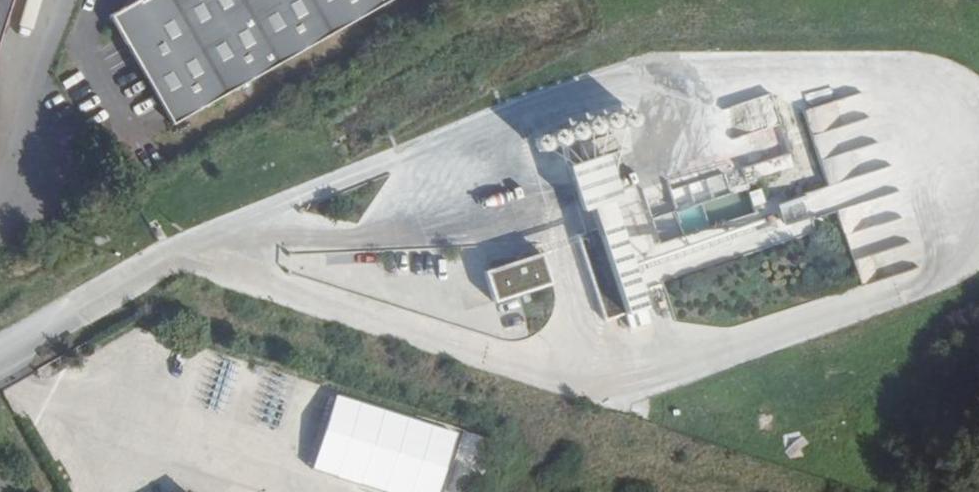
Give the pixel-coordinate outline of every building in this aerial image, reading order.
[(12,0),(0,0),(0,37),(12,0)] [(171,129),(398,0),(148,0),(138,6),(137,4),(108,20),(171,129)] [(630,150),(571,163),(606,316),(653,305),(646,274),(815,236),(808,206),(854,195),(852,184),(769,202),(766,189),(732,197),(727,174),(670,187),(676,213),(650,219),(647,206),(643,207),(630,150)] [(851,232),(868,282),(917,266),(895,203),(872,212),(876,223),(851,232)] [(488,271),(500,303),(555,283),(544,251),(488,271)] [(337,395),(314,468),(391,491),(443,491),(461,434),(337,395)]
